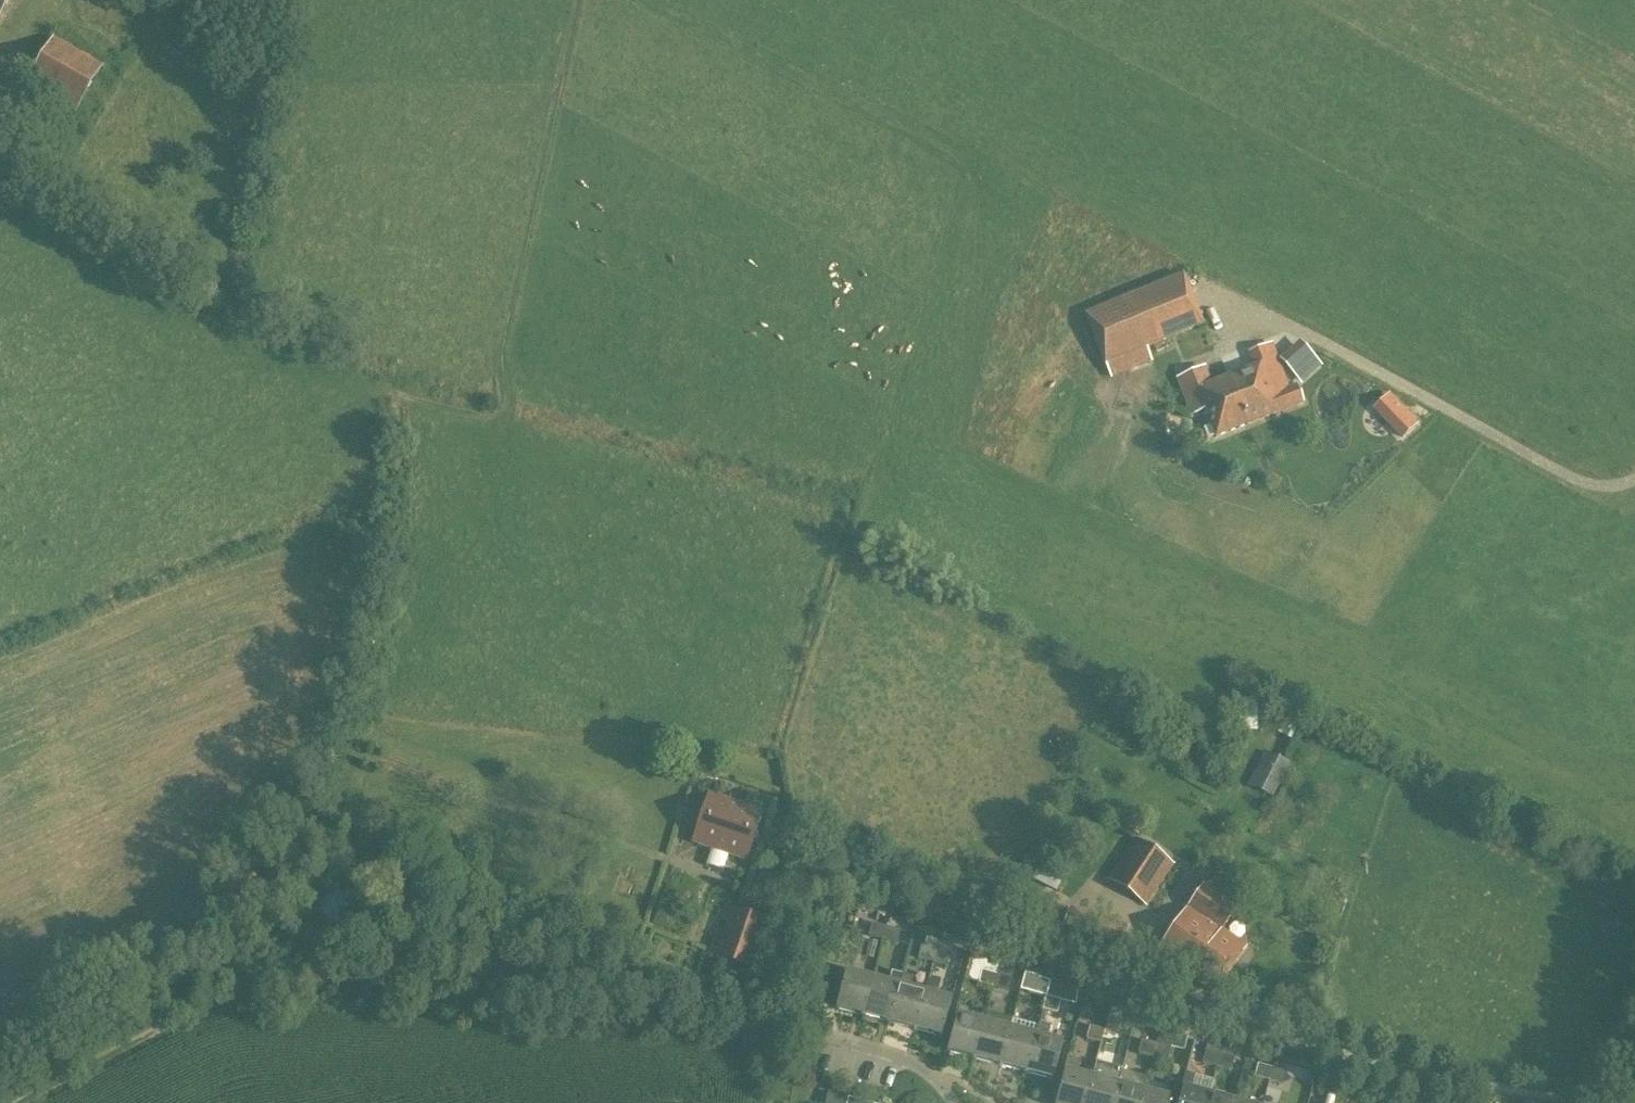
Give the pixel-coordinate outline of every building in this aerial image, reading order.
[(8,0),(0,0),(0,14),(8,0)] [(54,38),(27,84),(66,106),(70,108),(75,112),(102,65),(89,58),(83,55),(68,46),(64,44),(54,38)] [(1204,325),(1183,273),(1084,313),(1105,365),(1204,325)] [(1301,341),(1280,359),(1303,384),(1323,366),(1306,347),(1301,341)] [(1246,370),(1231,376),(1232,378),(1250,423),(1302,402),(1296,386),(1291,388),(1280,360),(1273,343),(1248,352),(1254,367),(1246,370)] [(1205,367),(1177,379),(1192,416),(1205,410),(1216,436),(1250,423),(1232,378),(1231,376),(1211,383),(1205,367)] [(1417,423),(1389,393),(1374,408),(1401,437),(1417,423)] [(1252,775),(1278,788),(1290,763),(1265,751),(1252,775)] [(692,842),(747,860),(763,811),(708,793),(692,842)] [(1122,858),(1108,879),(1146,905),(1174,863),(1135,837),(1122,858)] [(1033,879),(1056,891),(1066,872),(1043,860),(1033,879)] [(1203,885),(1157,953),(1214,993),(1246,947),(1221,930),(1236,908),(1203,885)] [(1039,933),(1058,939),(1058,942),(1118,961),(1129,926),(1069,907),(1068,910),(1049,904),(1039,933)] [(708,954),(758,973),(774,924),(726,906),(721,920),(727,922),(724,932),(717,929),(708,954)] [(868,936),(884,940),(887,927),(872,923),(868,936)] [(887,927),(884,940),(882,948),(894,951),(896,943),(897,944),(901,931),(887,927)] [(918,958),(934,962),(938,949),(936,949),(939,940),(926,937),(924,946),(921,945),(918,958)] [(938,949),(934,962),(947,965),(950,952),(938,949)] [(979,984),(993,987),(997,975),(999,966),(999,965),(999,962),(987,959),(984,971),(982,971),(979,984)] [(836,1010),(863,1017),(874,979),(846,971),(836,1010)] [(874,979),(863,1017),(890,1024),(903,975),(891,972),(888,983),(874,979)] [(1026,974),(1021,991),(1030,994),(1035,977),(1026,974)] [(890,1024),(915,1031),(930,977),(929,977),(925,992),(910,988),(913,977),(903,975),(890,1024)] [(997,975),(993,987),(1007,991),(1011,978),(997,975)] [(930,977),(915,1031),(942,1038),(952,999),(936,995),(940,980),(930,977)] [(1050,995),(1080,1001),(1082,987),(1052,981),(1050,995)] [(1047,997),(1043,1009),(1057,1013),(1060,1000),(1048,997),(1047,997)] [(1109,1011),(1104,1030),(1129,1037),(1133,1022),(1131,1021),(1109,1010),(1109,1011)] [(947,1052),(974,1059),(987,1012),(986,1012),(984,1021),(957,1014),(947,1052)] [(974,1059),(1000,1066),(1010,1028),(1012,1019),(987,1012),(974,1059)] [(1010,1028),(1000,1066),(1027,1073),(1037,1035),(1036,1035),(1038,1027),(1012,1020),(1010,1028)] [(1037,1035),(1027,1073),(1053,1080),(1063,1042),(1047,1038),(1051,1026),(1040,1023),(1037,1035)] [(1090,1026),(1087,1039),(1101,1043),(1104,1030),(1090,1026)] [(1138,1053),(1153,1057),(1157,1044),(1141,1040),(1138,1053)] [(1157,1044),(1153,1057),(1167,1060),(1171,1048),(1157,1044)] [(1202,1062),(1217,1066),(1220,1055),(1205,1050),(1202,1062)] [(1220,1055),(1217,1066),(1231,1070),(1234,1059),(1220,1055)] [(1092,1077),(1077,1073),(1080,1060),(1069,1057),(1057,1102),(1085,1102),(1092,1077)] [(1085,1102),(1113,1102),(1118,1084),(1122,1071),(1122,1068),(1096,1061),(1092,1077),(1085,1102)] [(1255,1077),(1270,1080),(1273,1068),(1258,1064),(1255,1077)] [(1273,1068),(1270,1080),(1283,1084),(1286,1072),(1273,1068)] [(1183,1087),(1179,1102),(1207,1102),(1210,1094),(1213,1080),(1196,1075),(1187,1072),(1183,1087)] [(1144,1090),(1118,1084),(1113,1102),(1141,1102),(1144,1090)] [(1141,1102),(1169,1102),(1171,1097),(1144,1090),(1141,1102)] [(1236,1101),(1210,1094),(1207,1102),(1236,1102),(1236,1101)]
